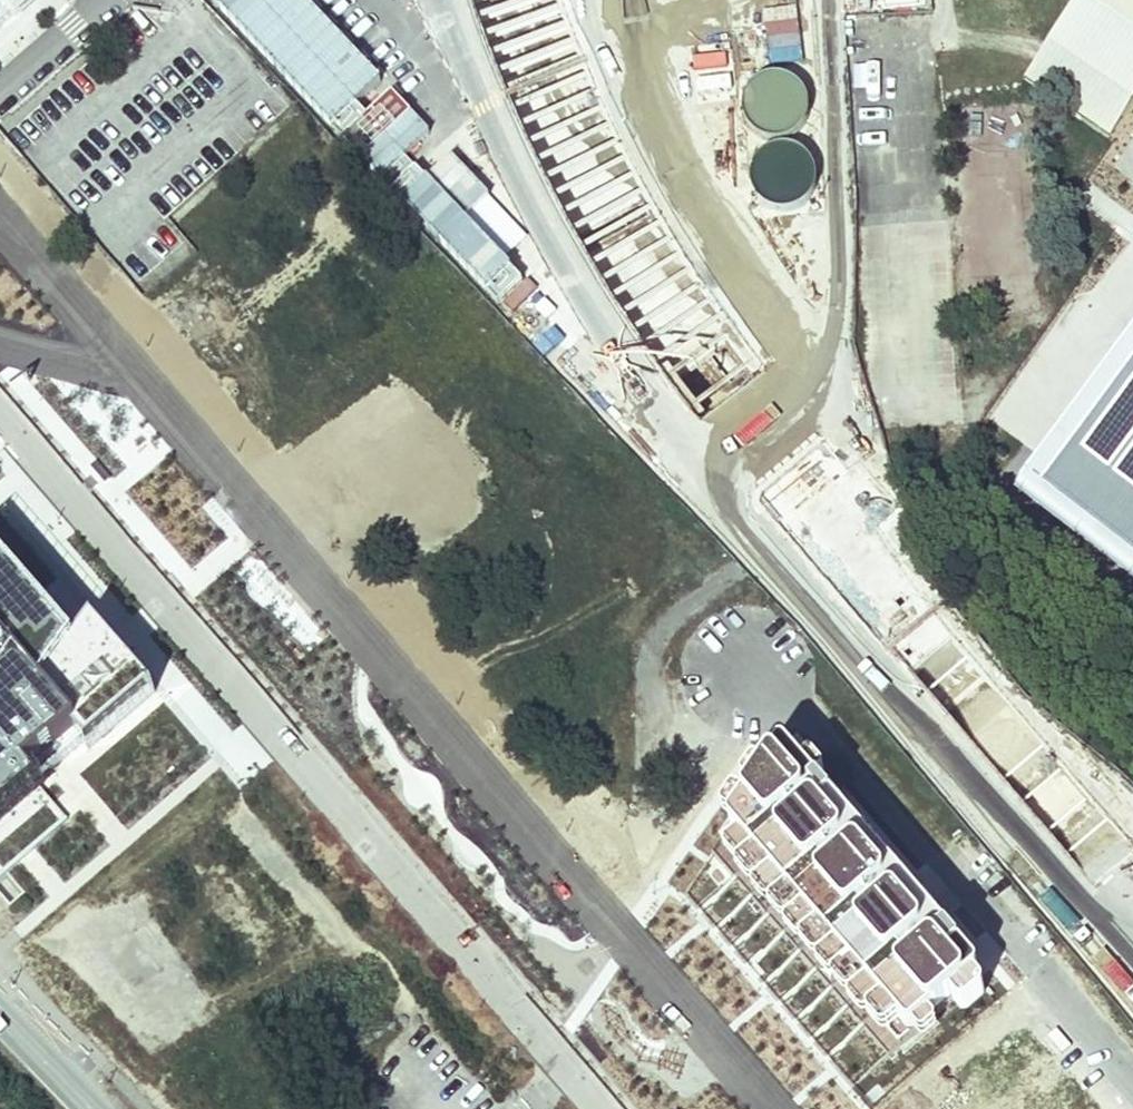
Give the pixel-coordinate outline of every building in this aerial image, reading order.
[(34,0),(0,0),(0,29),(34,0)] [(1026,84),(1111,141),(1132,108),(1132,0),(1083,0),(1026,84)] [(1015,495),(1132,586),(1132,343),(1015,495)] [(157,693),(95,621),(76,646),(0,559),(0,879),(67,820),(35,783),(81,744),(89,750),(157,693)] [(893,1057),(983,976),(786,748),(714,853),(735,877),(893,1057)]
